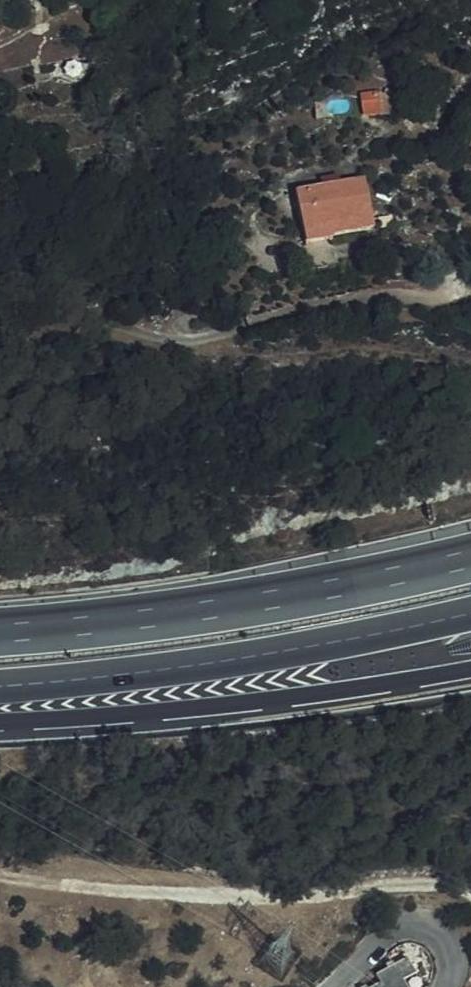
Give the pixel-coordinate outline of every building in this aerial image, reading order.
[(379,181),(308,194),(318,247),(345,242),(345,238),(388,230),(379,181)] [(382,986),(423,986),(411,965),(380,982),(382,986)]
